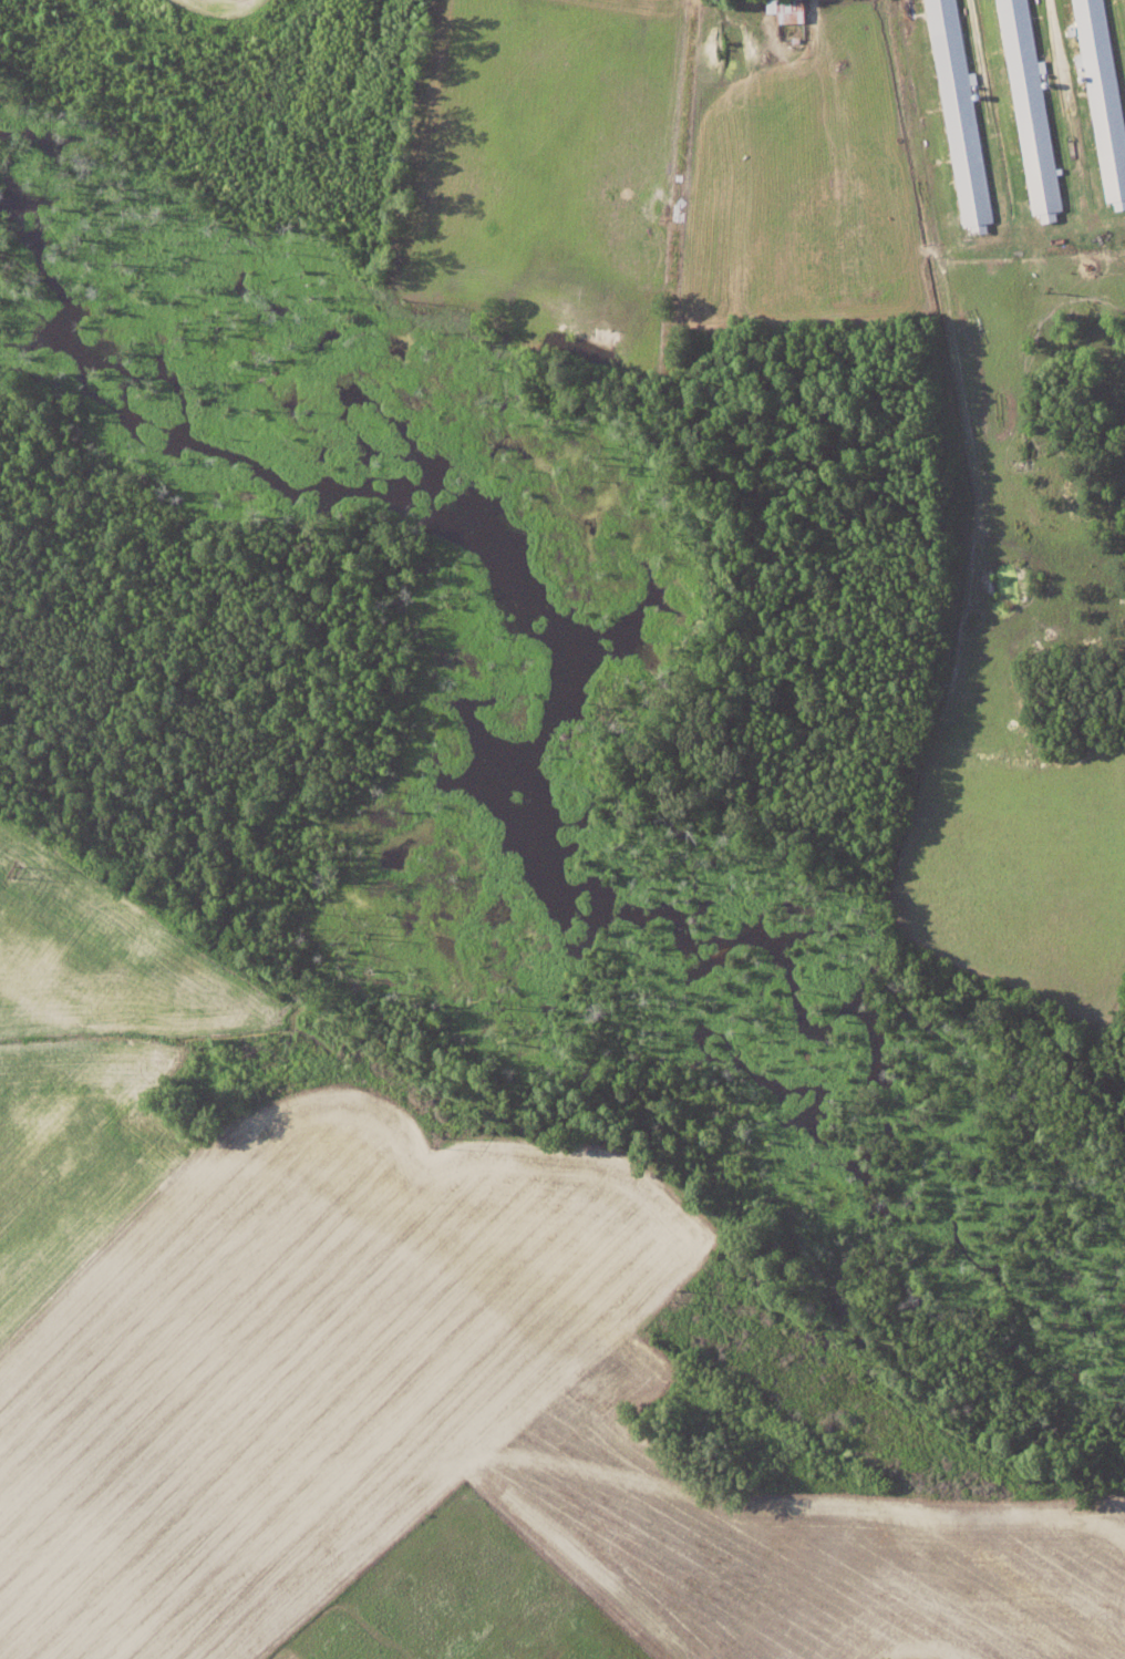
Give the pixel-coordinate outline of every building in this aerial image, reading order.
[(809,21),(808,0),(770,0),(771,11),(781,11),(781,22),(809,21)] [(975,224),(976,232),(992,230),(991,221),(994,221),(976,82),(979,82),(977,70),(970,71),(960,0),(931,0),(961,226),(975,224)] [(1045,213),(1046,222),(1062,220),(1061,210),(1064,209),(1046,71),(1050,71),(1048,59),(1040,60),(1032,0),(1003,0),(1031,214),(1045,213)] [(1108,0),(1075,0),(1083,53),(1077,54),(1081,81),(1090,79),(1109,201),(1118,200),(1120,210),(1124,209),(1124,107),(1108,0)]
